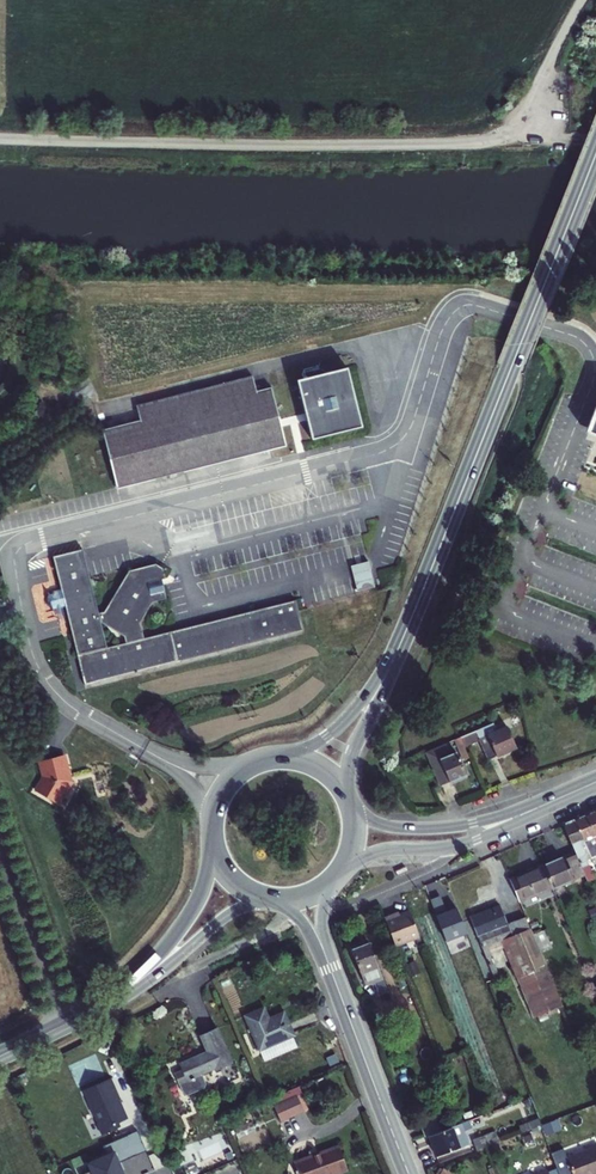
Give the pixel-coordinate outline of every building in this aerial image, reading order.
[(297,380),(312,439),(362,426),(347,367),(297,380)] [(117,488),(286,445),(271,387),(256,391),(253,376),(136,406),(140,420),(102,430),(117,488)] [(595,437),(595,406),(585,433),(595,437)] [(65,606),(77,654),(107,647),(101,622),(98,612),(82,549),(52,556),(61,588),(65,606)] [(125,643),(143,638),(139,622),(152,602),(166,599),(161,579),(165,578),(163,568),(156,564),(129,570),(104,611),(98,612),(101,622),(124,636),(125,643)] [(63,607),(65,606),(61,588),(53,590),(51,594),(48,594),(46,598),(48,606),(51,607),(52,610),(54,609),(56,610),(62,608),(63,607)] [(125,643),(107,647),(77,654),(85,685),(303,630),(295,600),(143,638),(125,643)] [(476,731),(479,738),(487,735),(496,731),(493,723),(476,731)] [(507,727),(496,731),(487,735),(496,756),(516,748),(507,727)] [(478,739),(479,738),(476,731),(460,737),(464,746),(478,740),(478,739)] [(496,756),(487,735),(479,738),(478,739),(478,740),(487,760),(496,756)] [(464,746),(460,737),(454,739),(463,760),(469,757),(464,746)] [(466,776),(456,752),(450,754),(445,743),(425,752),(440,786),(449,782),(466,776)] [(44,777),(36,791),(56,803),(63,793),(65,794),(73,781),(70,779),(63,755),(40,761),(44,777)] [(595,837),(595,810),(586,814),(595,837)] [(584,842),(595,837),(586,814),(581,816),(575,819),(583,839),(584,842)] [(563,824),(572,844),(583,839),(575,819),(569,821),(563,824)] [(584,842),(588,853),(591,859),(595,856),(595,839),(595,837),(584,842)] [(575,852),(578,858),(584,855),(588,853),(584,842),(583,839),(572,844),(575,852)] [(565,857),(574,880),(585,875),(582,867),(578,858),(575,852),(565,857)] [(584,855),(578,858),(582,867),(587,865),(588,864),(584,855)] [(552,889),(574,880),(565,857),(543,866),(552,887),(552,889)] [(593,879),(587,865),(582,867),(585,875),(588,881),(593,879)] [(543,866),(510,879),(519,901),(552,887),(543,866)] [(470,917),(477,936),(507,924),(500,905),(470,917)] [(467,933),(457,908),(447,912),(447,913),(444,914),(442,911),(435,914),(446,941),(467,933)] [(395,916),(394,914),(384,918),(395,945),(419,936),(409,911),(399,915),(395,916)] [(502,940),(530,929),(526,917),(507,924),(477,936),(496,982),(500,980),(490,954),(505,947),(502,940)] [(533,935),(530,929),(502,940),(505,947),(534,1018),(563,1006),(540,953),(533,935)] [(544,930),(533,935),(540,953),(552,948),(544,930)] [(374,982),(382,979),(368,943),(351,950),(365,986),(374,982)] [(414,961),(406,965),(411,977),(420,973),(414,961)] [(85,967),(78,971),(83,981),(90,978),(85,967)] [(387,993),(382,979),(374,982),(379,996),(387,993)] [(268,1019),(264,1008),(244,1016),(259,1050),(294,1035),(284,1012),(268,1019)] [(214,1069),(215,1070),(232,1063),(217,1028),(199,1035),(206,1051),(179,1063),(182,1070),(174,1073),(183,1094),(187,1095),(204,1088),(205,1084),(201,1074),(214,1069)] [(330,1066),(339,1062),(335,1054),(326,1058),(330,1066)] [(96,1122),(101,1134),(116,1127),(115,1123),(125,1118),(117,1099),(119,1098),(110,1077),(83,1089),(88,1100),(86,1100),(92,1113),(94,1113),(97,1121),(96,1122)] [(272,1099),(275,1106),(297,1096),(301,1094),(302,1093),(299,1087),(272,1099)] [(303,1111),(308,1109),(301,1094),(297,1096),(303,1111)] [(303,1111),(297,1096),(275,1106),(274,1106),(280,1121),(303,1111)] [(489,1111),(496,1108),(492,1098),(486,1101),(489,1111)] [(481,1107),(473,1110),(475,1115),(483,1112),(481,1107)] [(473,1116),(471,1111),(463,1114),(465,1119),(473,1116)] [(239,1122),(252,1117),(250,1112),(237,1117),(239,1122)] [(429,1135),(442,1130),(435,1114),(419,1121),(425,1137),(429,1135)] [(522,1132),(538,1126),(538,1125),(540,1124),(538,1118),(519,1126),(522,1132)] [(462,1123),(464,1130),(472,1127),(470,1120),(462,1123)] [(544,1125),(548,1135),(562,1130),(558,1120),(544,1125)] [(252,1122),(234,1130),(238,1139),(256,1131),(252,1122)] [(464,1130),(462,1123),(442,1130),(429,1135),(437,1155),(470,1143),(464,1130)] [(136,1129),(125,1134),(134,1154),(145,1150),(136,1129)] [(498,1141),(495,1131),(472,1140),(476,1150),(498,1141)] [(113,1152),(117,1162),(134,1154),(125,1134),(101,1145),(106,1155),(113,1152)] [(532,1134),(522,1137),(524,1143),(533,1140),(532,1134)] [(595,1173),(595,1145),(566,1157),(572,1173),(595,1173)] [(347,1170),(339,1146),(294,1162),(298,1173),(336,1173),(347,1170)] [(92,1173),(122,1173),(117,1162),(113,1152),(106,1155),(87,1163),(91,1171),(92,1173)]
